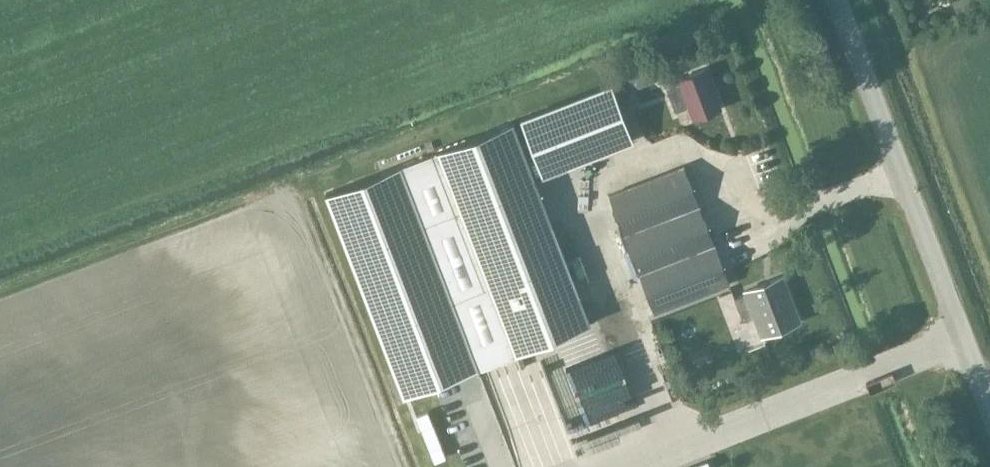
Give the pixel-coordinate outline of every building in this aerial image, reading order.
[(691,117),(719,106),(704,66),(678,75),(680,80),(673,82),(672,78),(663,81),(674,110),(687,106),(691,117)] [(619,104),(637,97),(629,76),(520,116),(528,137),(519,140),(512,122),(325,193),(402,396),(477,368),(476,366),(590,323),(533,176),(632,139),(619,104)] [(728,283),(725,274),(682,165),(608,194),(654,311),(728,283)] [(761,334),(799,319),(778,264),(740,279),(745,293),(733,298),(741,319),(754,315),(761,334)] [(643,457),(616,466),(647,466),(643,457)]
